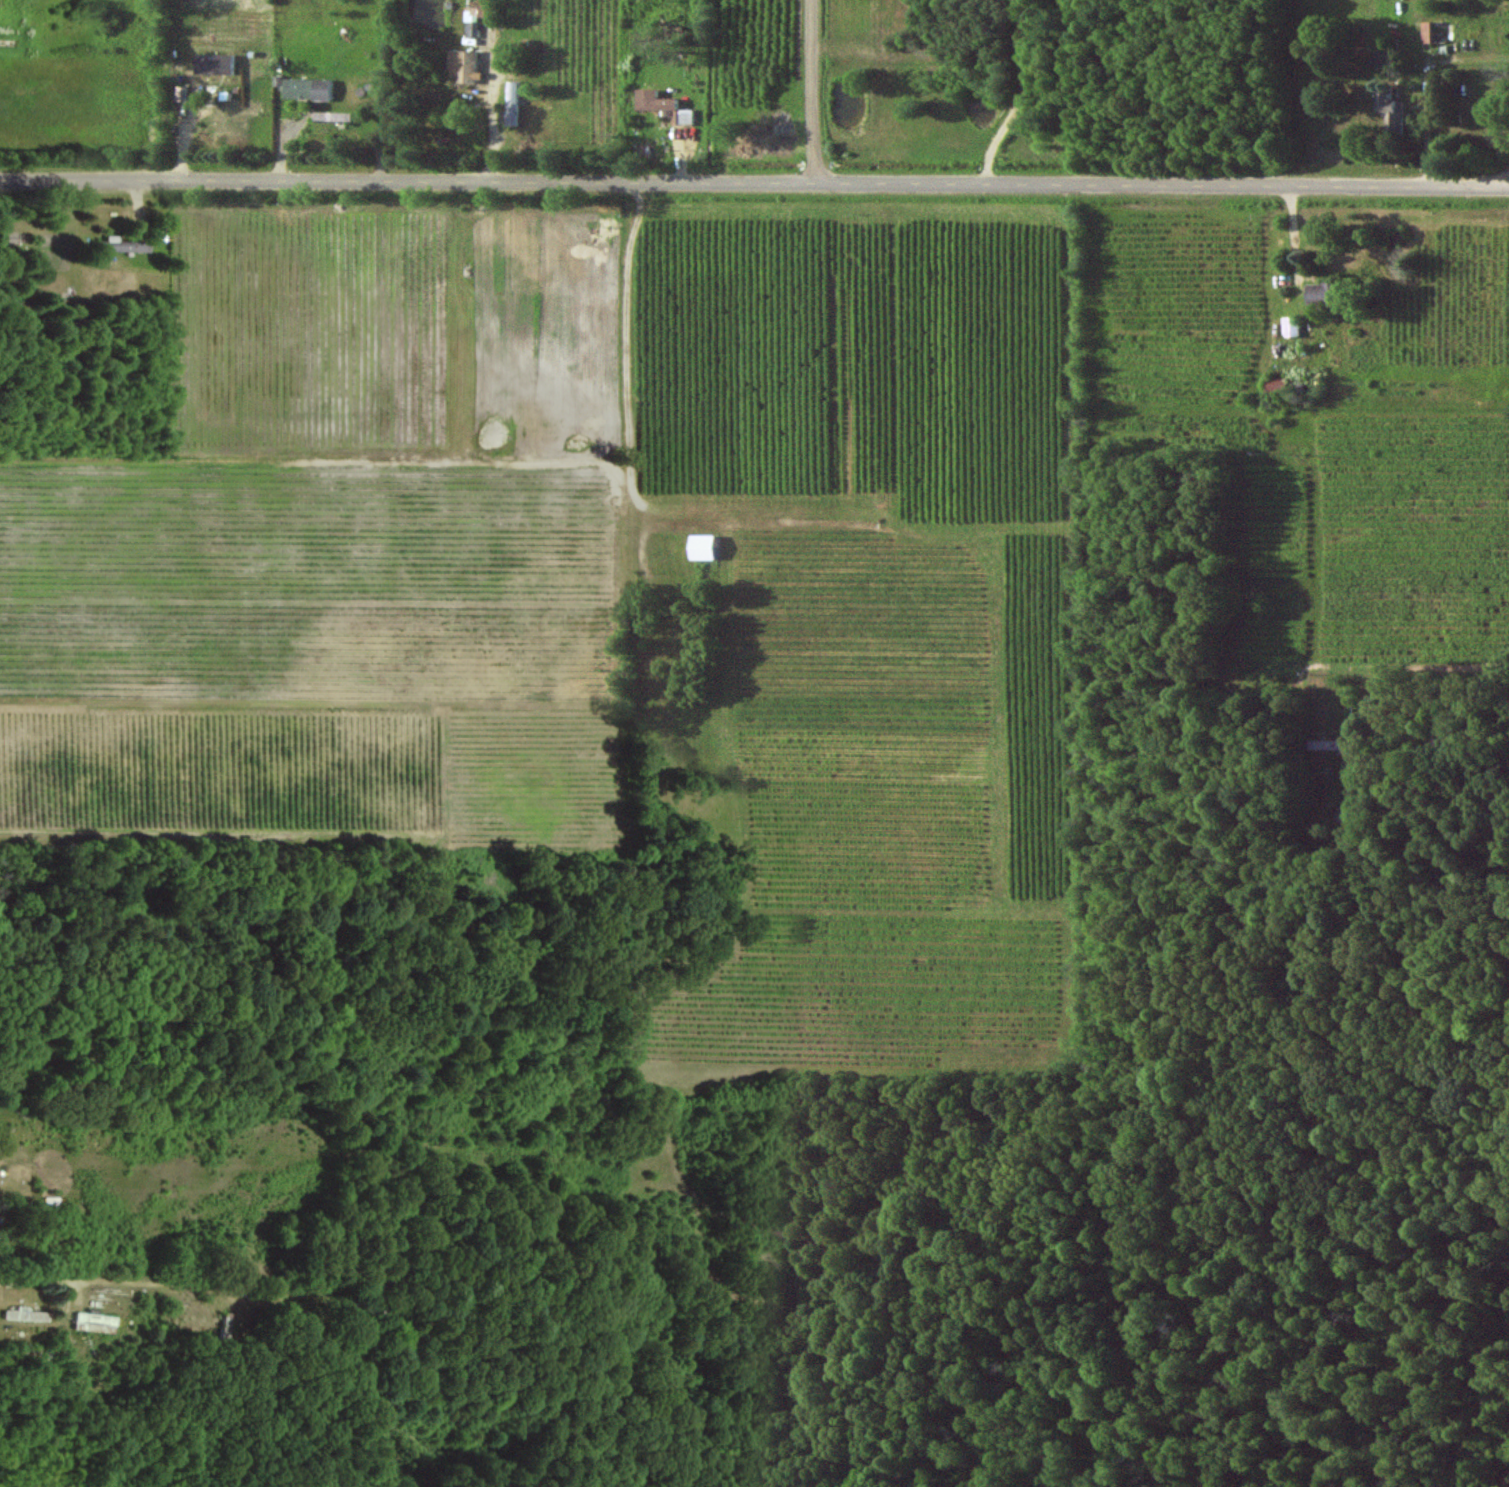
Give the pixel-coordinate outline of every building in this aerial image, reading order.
[(494,17),(495,0),(482,0),(482,2),(471,1),(470,32),(481,32),(481,17),(494,17)] [(1448,42),(1447,22),(1421,23),(1421,43),(1448,42)] [(477,83),(478,50),(456,50),(455,76),(462,76),(462,83),(477,83)] [(239,74),(240,55),(200,54),(199,73),(239,74)] [(337,80),(288,78),(288,99),(336,100),(337,80)] [(522,126),(522,108),(521,108),(521,83),(513,82),(513,94),(512,94),(511,126),(522,126)] [(634,111),(660,111),(660,117),(670,117),(670,125),(692,125),(692,110),(674,110),(674,99),(654,99),(654,90),(634,90),(634,111)] [(1386,130),(1403,130),(1403,101),(1387,101),(1387,94),(1376,94),(1375,114),(1386,114),(1386,130)] [(357,121),(357,113),(319,112),(319,120),(330,120),(357,121)] [(118,240),(118,235),(107,235),(106,250),(148,251),(148,240),(118,240)] [(1305,284),(1305,304),(1329,305),(1329,284),(1305,284)] [(1298,337),(1298,317),(1282,318),(1283,338),(1298,337)] [(698,535),(698,559),(722,559),(723,535),(698,535)] [(1346,751),(1346,741),(1309,741),(1309,750),(1346,751)] [(90,1321),(106,1323),(105,1327),(113,1328),(115,1316),(74,1311),(72,1328),(89,1330),(90,1321)]
